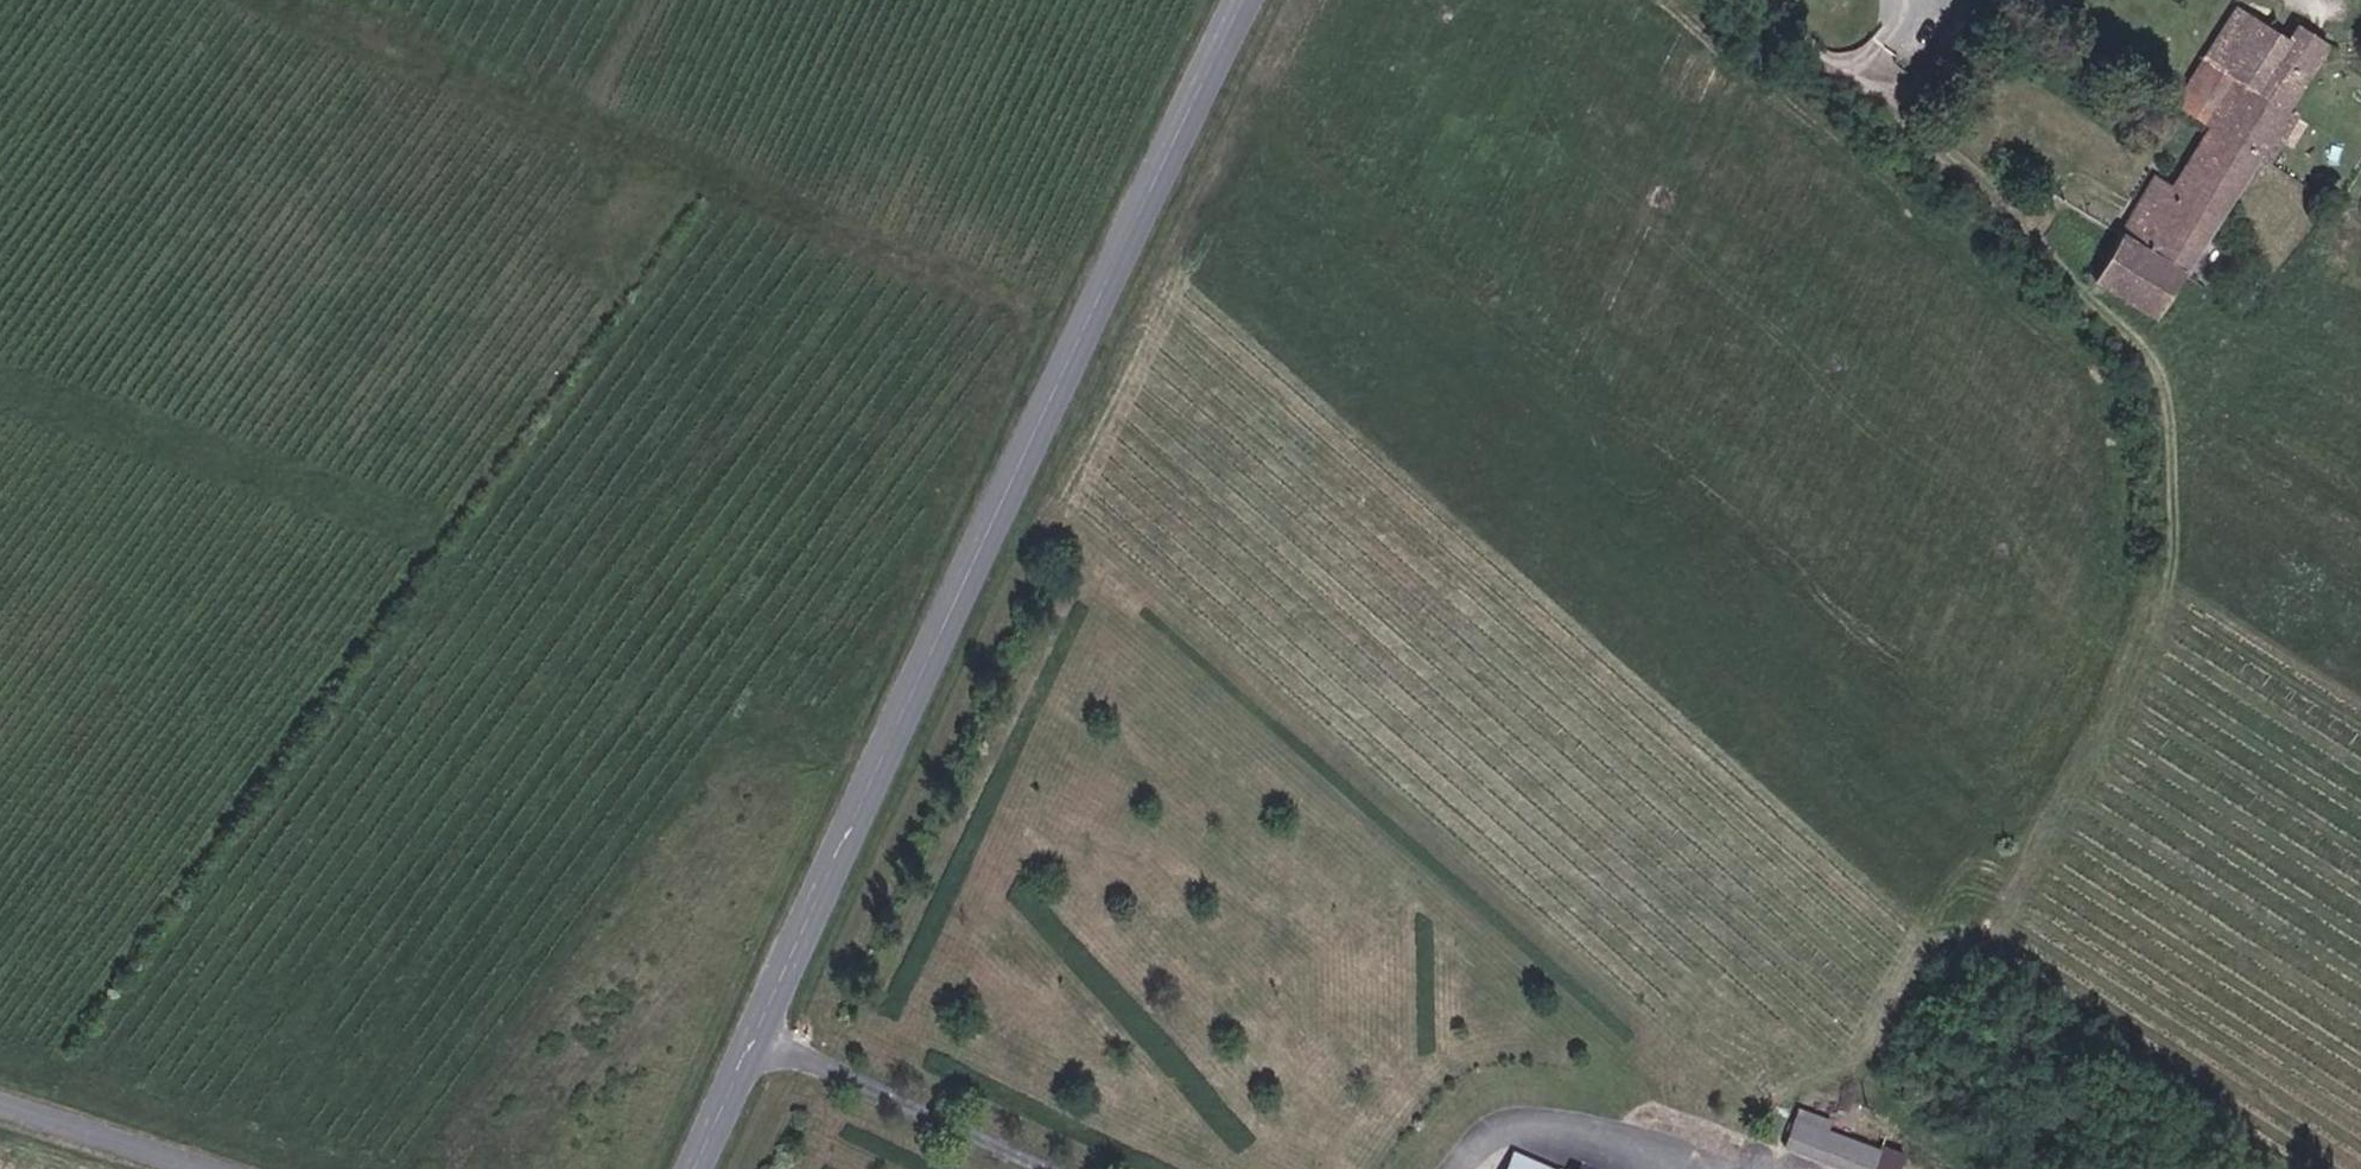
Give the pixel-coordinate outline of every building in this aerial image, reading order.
[(2172,105),(2208,129),(2210,126),(2257,157),(2309,74),(2280,54),(2289,39),(2236,5),(2172,105)] [(2299,25),(2289,39),(2280,54),(2309,74),(2329,45),(2299,25)] [(2153,175),(2119,236),(2183,275),(2257,157),(2210,126),(2208,129),(2199,144),(2210,151),(2188,186),(2177,181),(2173,185),(2153,175)] [(2183,275),(2119,236),(2093,279),(2157,318),(2183,275)] [(1843,1168),(1872,1168),(1879,1151),(1794,1119),(1784,1147),(1843,1168)] [(1515,1153),(1508,1168),(1554,1168),(1515,1153)]
